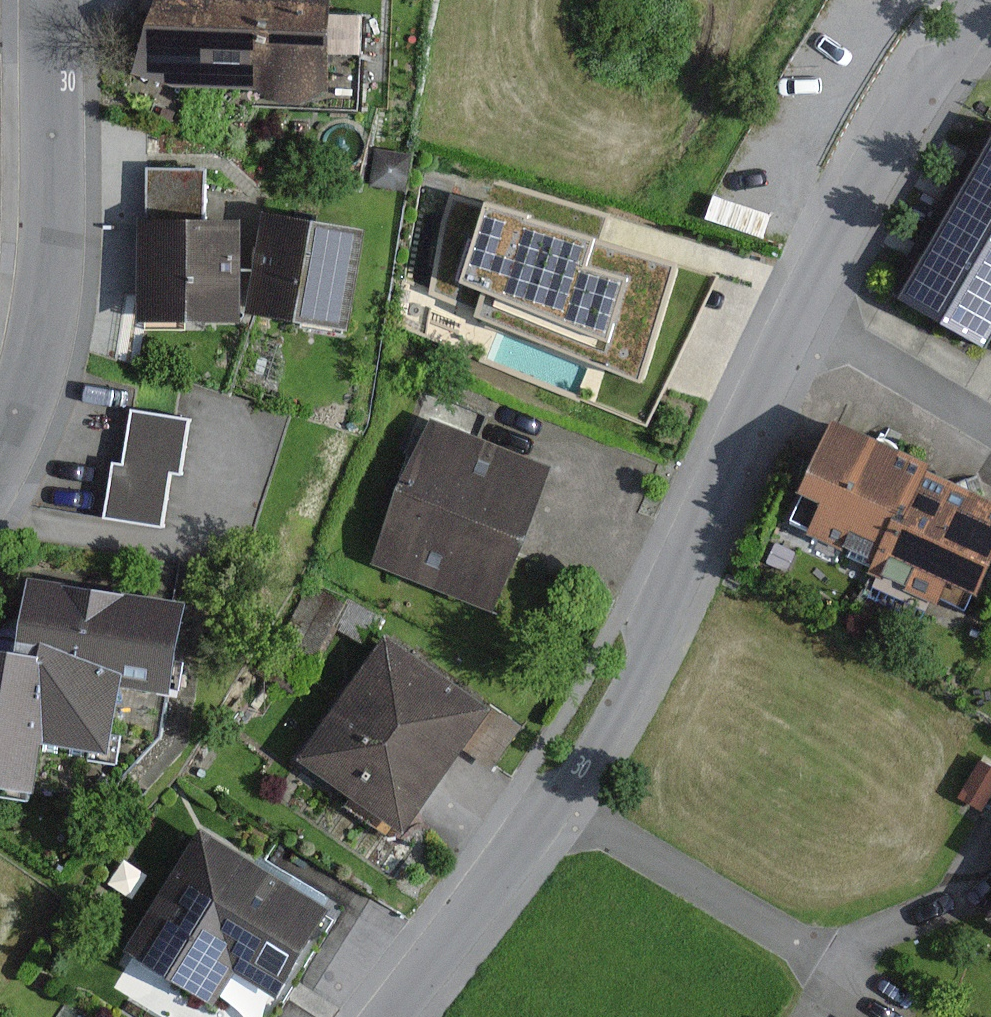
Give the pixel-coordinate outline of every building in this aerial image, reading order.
[(154,0),(131,72),(176,86),(261,89),(270,96),(280,101),(291,103),(303,102),(313,97),(320,90),(327,90),(329,0),(151,0),(154,0)] [(965,183),(990,198),(990,139),(965,183)] [(411,154),(376,148),(370,185),(405,191),(411,154)] [(146,219),(137,219),(137,323),(242,324),(243,219),(204,219),(204,169),(146,168),(146,219)] [(488,204),(451,193),(428,292),(640,378),(676,262),(600,239),(607,215),(495,180),(488,204)] [(965,183),(932,242),(967,262),(990,276),(990,198),(965,183)] [(366,228),(263,211),(246,313),(349,331),(366,228)] [(967,262),(932,242),(898,300),(985,350),(990,340),(990,276),(967,262)] [(190,419),(132,411),(123,464),(113,462),(104,519),(163,528),(171,472),(182,474),(190,419)] [(932,463),(832,417),(797,493),(802,495),(788,525),(847,551),(845,557),(869,568),(892,518),(904,524),(929,470),(932,463)] [(553,467),(428,419),(371,565),(496,613),(553,467)] [(869,568),(867,574),(875,577),(867,596),(922,621),(930,602),(937,605),(947,582),(978,596),(990,568),(990,498),(929,470),(904,524),(892,518),(869,568)] [(797,552),(774,542),(765,562),(788,572),(797,552)] [(186,602),(26,577),(20,619),(11,623),(2,631),(0,635),(0,788),(35,793),(42,744),(108,754),(119,686),(171,694),(186,602)] [(342,601),(307,583),(277,641),(316,661),(333,628),(366,646),(381,616),(344,597),(342,601)] [(520,726),(386,635),(299,761),(407,835),(464,753),(490,770),(520,726)] [(979,758),(954,800),(979,815),(990,796),(990,765),(979,758)] [(335,909),(200,828),(125,952),(216,1007),(236,973),(281,1000),(335,909)] [(153,877),(125,859),(107,887),(135,905),(153,877)]
